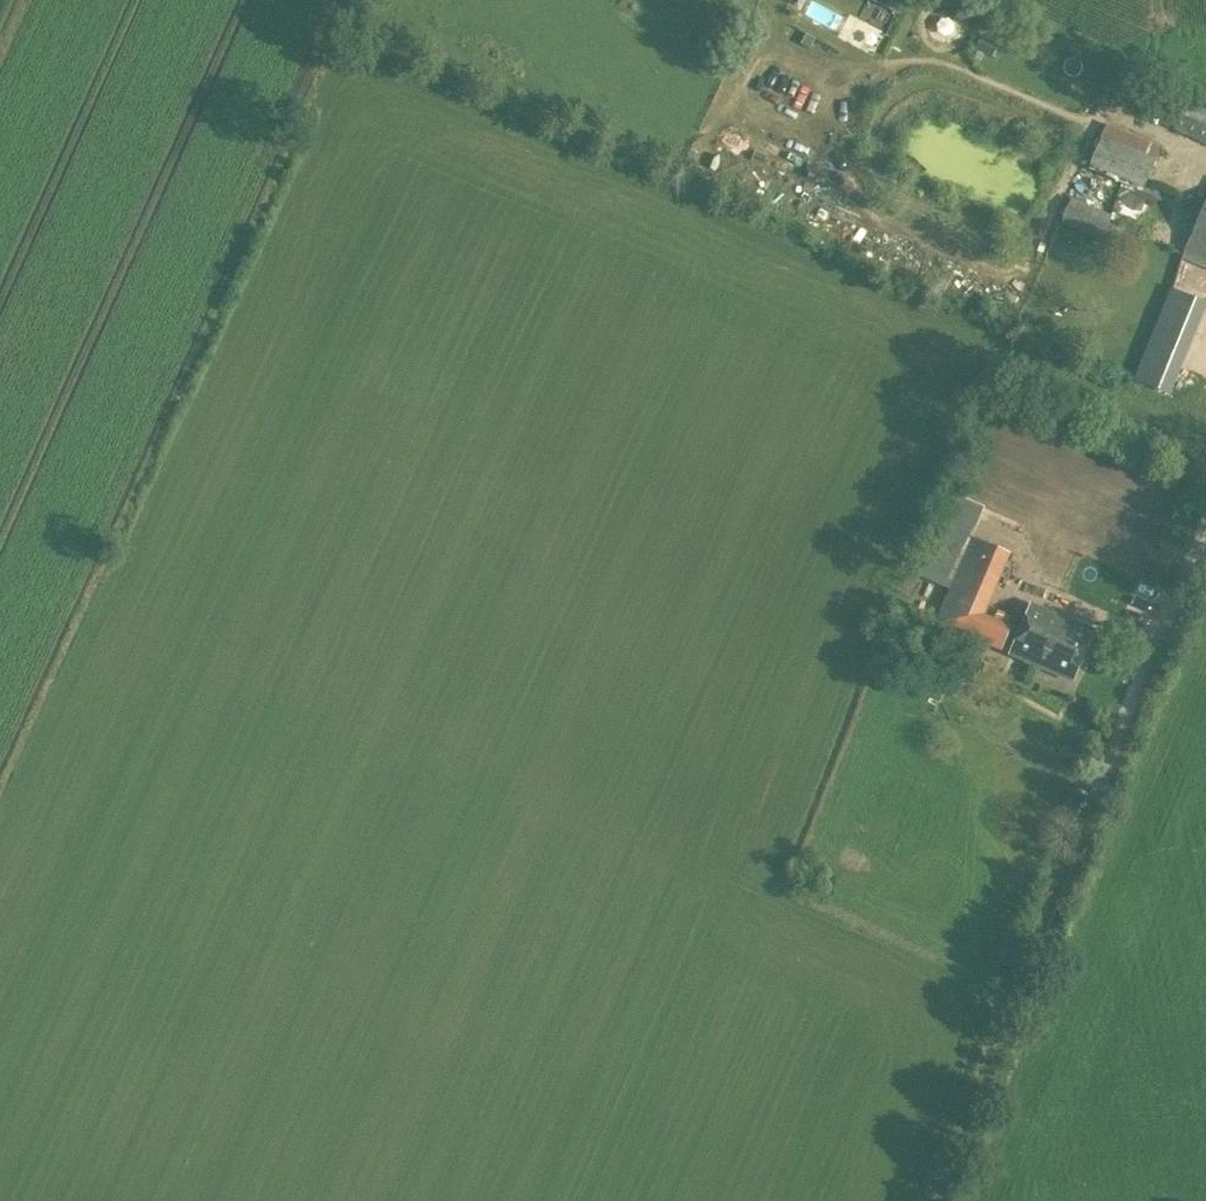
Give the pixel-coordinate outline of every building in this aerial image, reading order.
[(899,14),(906,0),(872,0),(899,14)] [(981,34),(974,50),(988,56),(995,41),(981,34)] [(1184,102),(1172,130),(1205,145),(1205,111),(1184,102)] [(1139,191),(1141,192),(1142,188),(1160,146),(1106,125),(1088,170),(1121,184),(1139,191)] [(1121,202),(1112,224),(1132,232),(1149,191),(1142,188),(1141,192),(1139,191),(1121,184),(1114,199),(1121,202)] [(1195,224),(1205,228),(1205,199),(1195,224)] [(1195,224),(1188,241),(1205,249),(1205,228),(1195,224)] [(1157,391),(1195,299),(1158,283),(1147,309),(1162,316),(1135,382),(1157,391)] [(1000,651),(1011,626),(983,614),(1010,554),(972,538),(935,623),(1000,651)] [(1095,632),(1031,604),(1008,656),(1072,684),(1095,632)]
